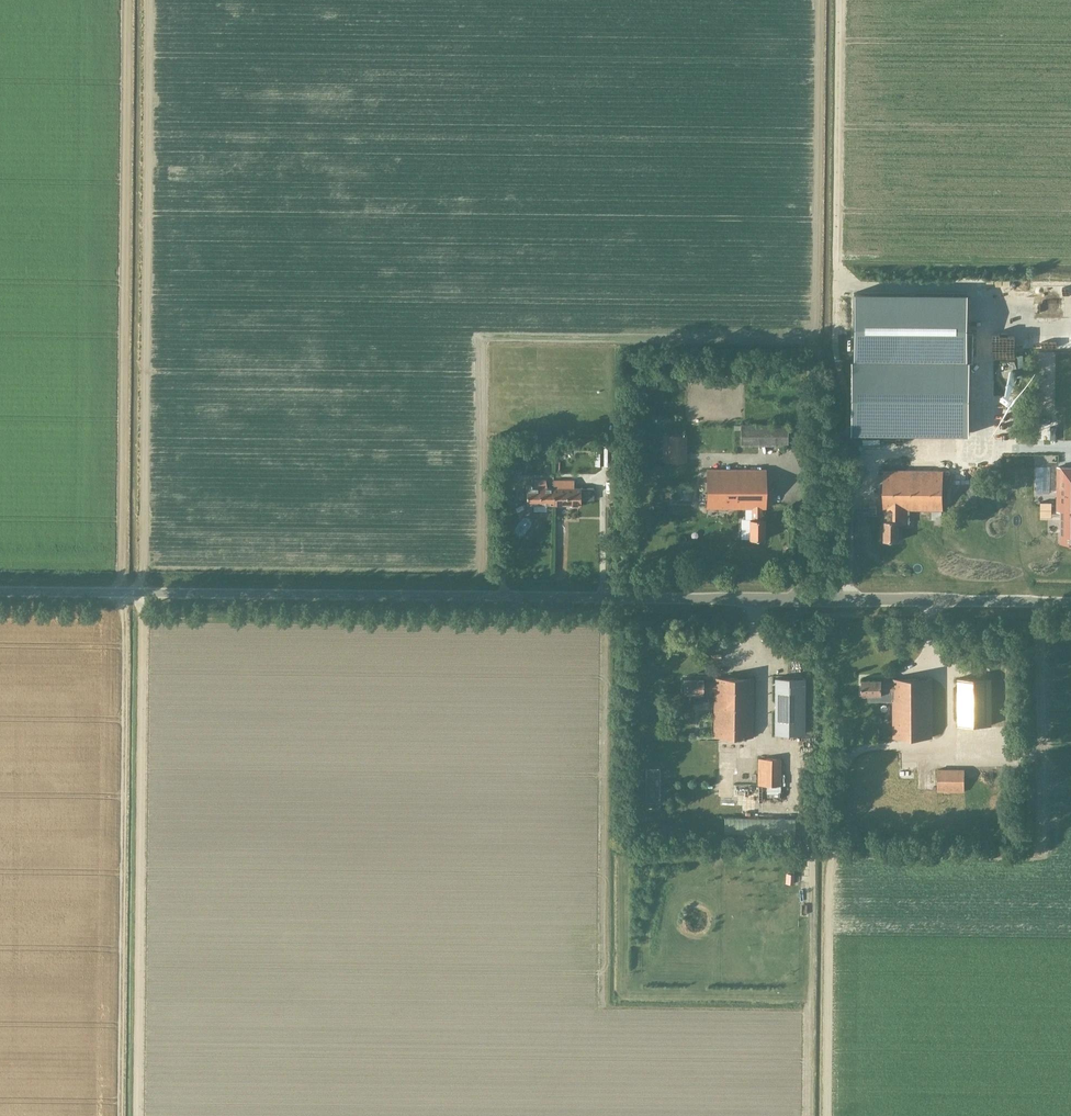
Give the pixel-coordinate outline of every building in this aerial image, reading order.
[(968,331),(969,293),(853,292),(853,359),(850,359),(849,432),(852,432),(851,524),(940,525),(940,501),(969,501),(970,361),(973,361),(974,331),(968,331)] [(787,445),(787,424),(740,424),(740,445),(787,445)] [(685,462),(686,435),(664,435),(663,462),(685,462)] [(596,442),(596,464),(611,464),(610,442),(596,442)] [(502,445),(502,469),(513,469),(512,445),(502,445)] [(1050,491),(1051,464),(1037,463),(1036,491),(1050,491)] [(1057,510),(1061,510),(1061,542),(1070,542),(1070,466),(1058,466),(1057,510)] [(765,508),(765,469),(706,469),(706,508),(751,508),(751,519),(749,519),(749,539),(764,539),(764,519),(761,519),(761,508),(765,508)] [(545,480),(540,480),(535,480),(533,487),(526,487),(526,504),(553,504),(553,488),(546,488),(545,480)] [(553,488),(553,504),(580,504),(580,500),(593,500),(593,488),(580,488),(573,488),(573,480),(553,480),(553,488)] [(508,512),(510,517),(519,514),(517,509),(508,512)] [(714,700),(713,736),(752,737),(753,678),(714,677),(714,681),(703,681),(703,678),(683,678),(683,692),(702,693),(702,700),(714,700)] [(802,734),(802,678),(774,678),(774,734),(802,734)] [(957,726),(992,725),(992,678),(957,678),(957,726)] [(893,698),(893,737),(932,737),(931,679),(893,679),(893,682),(882,682),(882,680),(862,680),(862,694),(870,694),(870,699),(893,698)] [(758,758),(758,785),(780,785),(780,758),(758,758)] [(716,769),(730,769),(730,761),(716,761),(716,769)] [(937,769),(937,791),(964,792),(964,770),(937,769)] [(785,872),(785,882),(793,882),(793,872),(785,872)]
